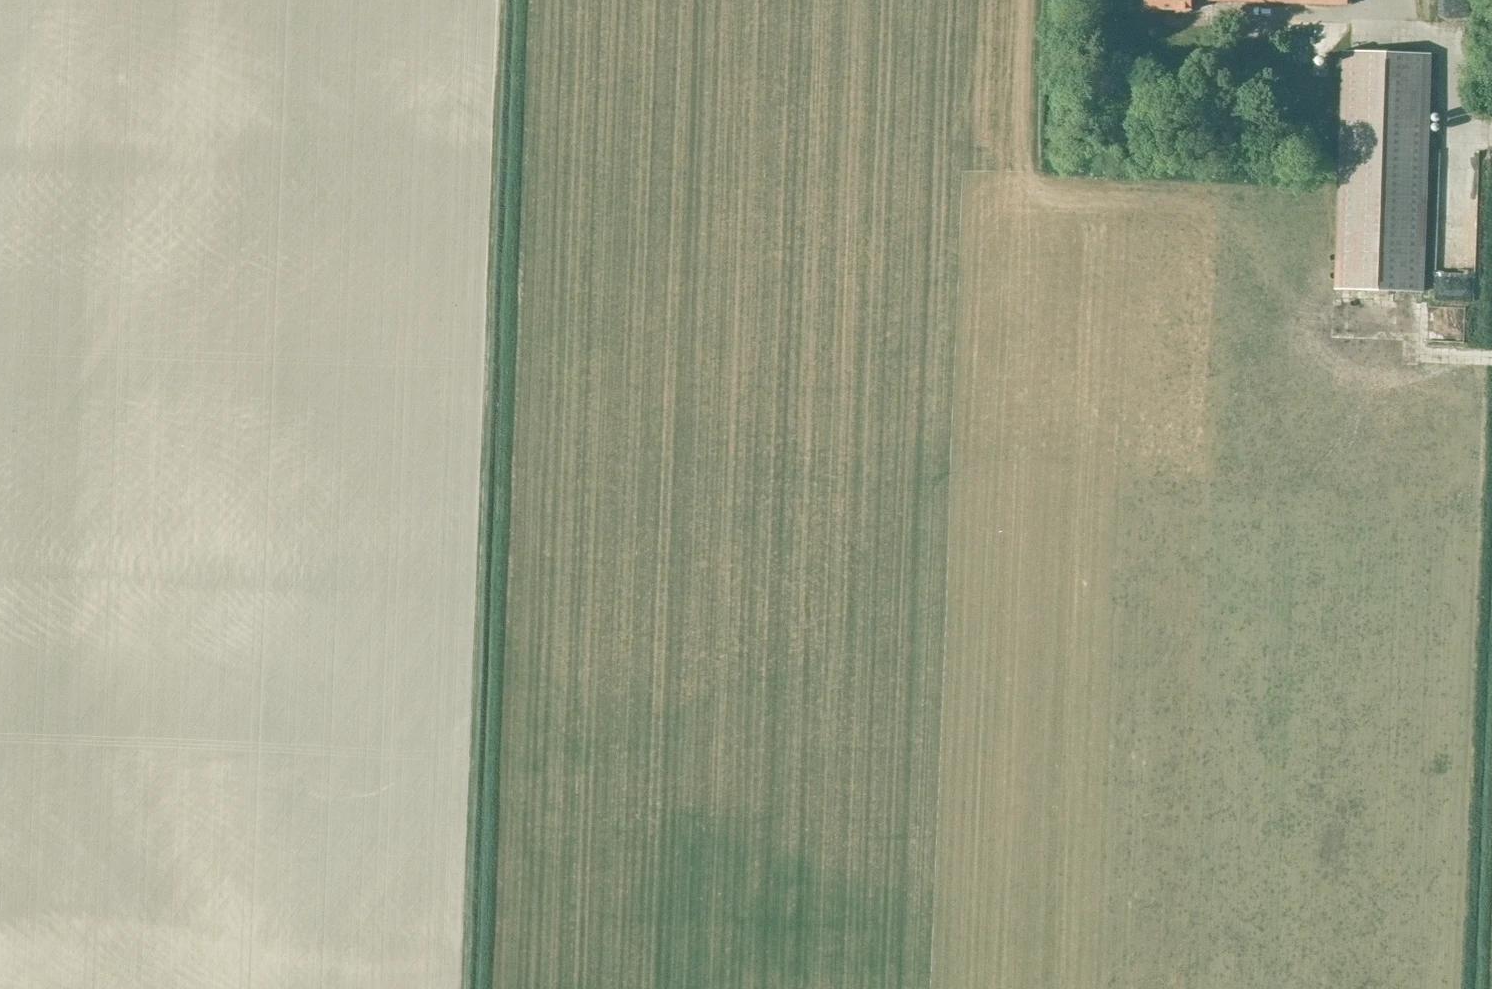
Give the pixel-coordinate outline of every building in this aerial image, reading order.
[(1146,10),(1194,12),(1194,0),(1146,0),(1146,10)] [(1339,289),(1425,292),(1432,55),(1346,53),(1339,289)]
